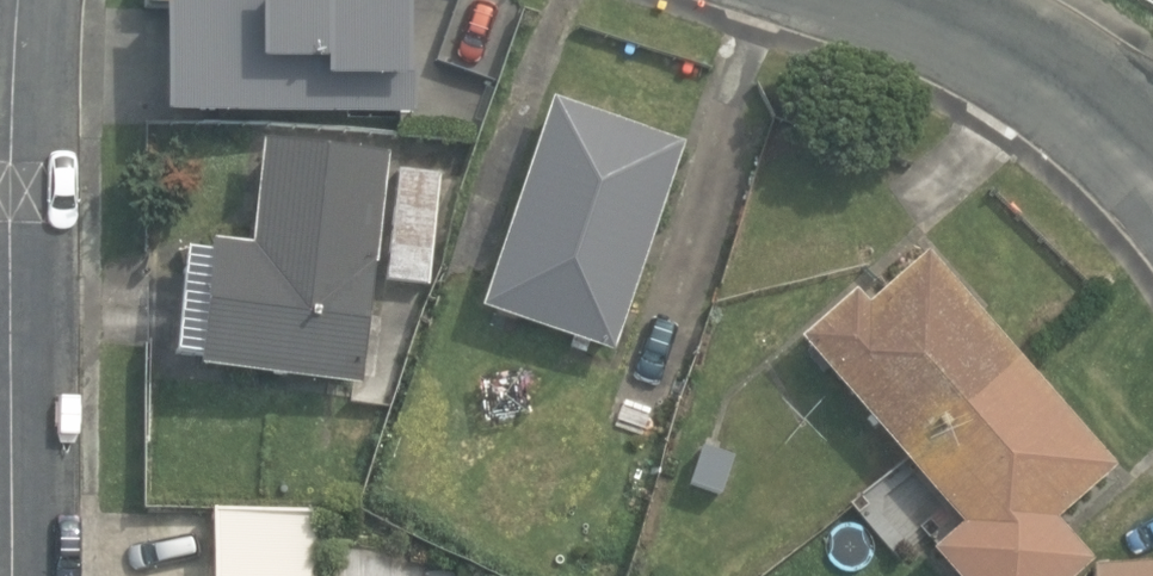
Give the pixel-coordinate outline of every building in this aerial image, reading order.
[(157,111),(412,114),(413,72),(403,72),(403,0),(158,0),(157,111)] [(481,305),(613,351),(686,142),(553,96),(497,258),(481,305)] [(198,368),(367,385),(389,151),(259,139),(249,243),(213,240),(212,254),(189,252),(180,348),(200,350),(198,368)] [(388,278),(430,282),(441,174),(399,170),(388,278)] [(956,575),(1071,575),(1092,558),(1055,516),(1079,495),(1114,464),(927,250),(866,303),(854,289),(799,337),(937,495),(960,522),(931,547),(956,575)] [(689,482),(722,493),(736,454),(703,442),(689,482)] [(320,509),(215,508),(215,575),(319,575),(320,509)] [(1093,563),(1093,575),(1152,575),(1152,561),(1093,563)]
